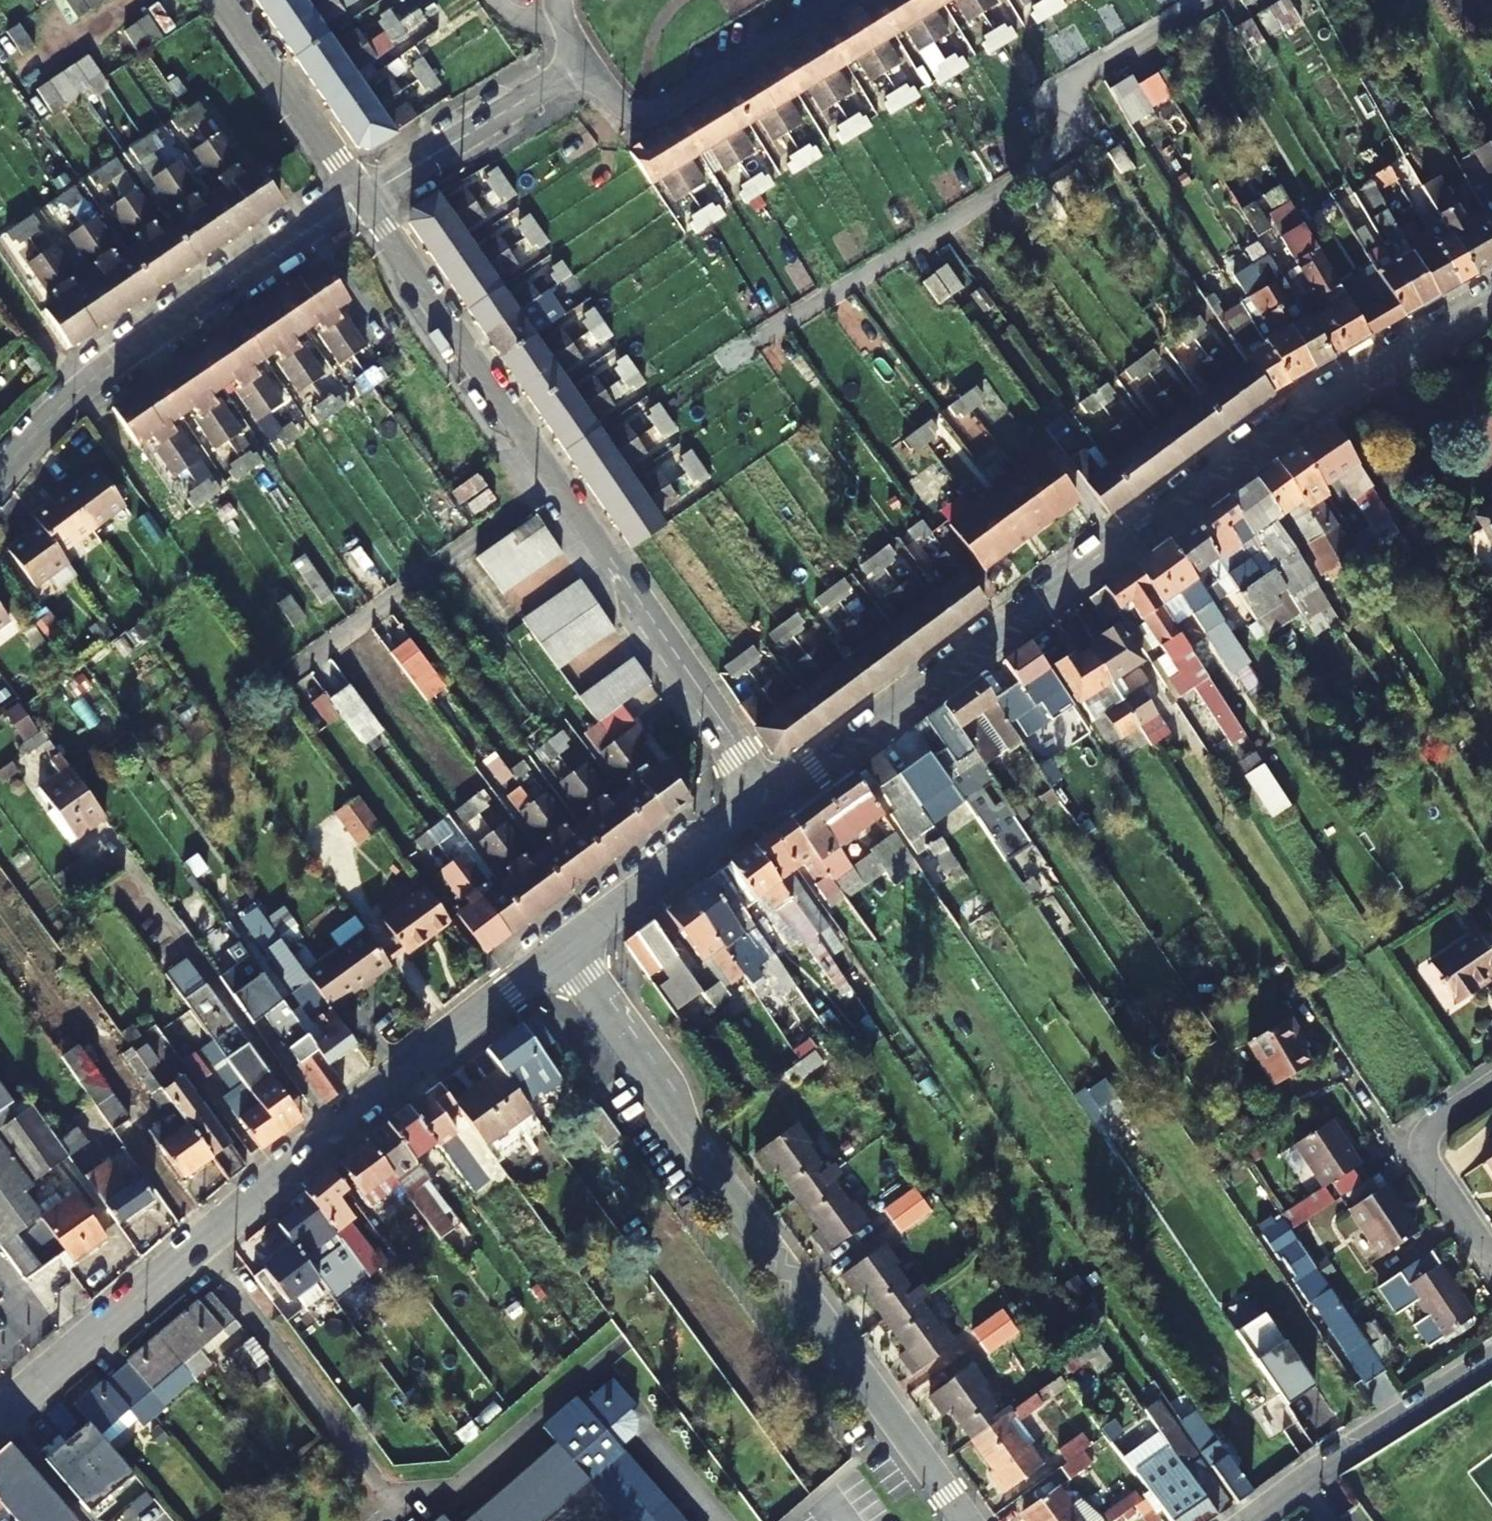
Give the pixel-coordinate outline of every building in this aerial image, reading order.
[(90,11),(83,0),(66,0),(79,19),(90,11)] [(93,9),(104,2),(102,0),(86,0),(93,9)] [(263,12),(281,0),(254,0),(263,12)] [(279,35),(331,0),(281,0),(263,12),(279,35)] [(336,0),(331,0),(279,35),(294,58),(327,36),(322,28),(345,13),(336,0)] [(932,44),(905,0),(878,0),(874,3),(893,36),(902,29),(918,53),(932,44)] [(943,6),(939,0),(905,0),(932,44),(948,34),(934,12),(943,6)] [(981,14),(973,0),(939,0),(943,6),(951,1),(966,23),(981,14)] [(981,14),(997,4),(994,0),(973,0),(981,14)] [(1051,16),(1063,8),(1058,0),(1056,0),(1053,1),(1053,0),(1047,0),(1042,3),(1051,16)] [(1269,9),(1281,29),(1283,34),(1301,24),(1287,0),(1286,0),(1269,9)] [(885,41),(893,36),(874,3),(849,17),(884,73),(900,64),(885,41)] [(1051,16),(1042,3),(1033,9),(1035,13),(1030,17),(1036,25),(1047,18),(1051,16)] [(1281,29),(1269,9),(1257,16),(1269,36),(1281,29)] [(386,32),(399,24),(390,10),(381,16),(384,20),(380,23),(386,32)] [(149,13),(125,30),(141,52),(164,36),(149,13)] [(869,83),(884,73),(849,17),(826,32),(846,65),(854,59),(869,83)] [(1233,30),(1246,52),(1264,41),(1251,19),(1233,30)] [(23,54),(35,47),(20,24),(15,27),(8,32),(23,54)] [(400,42),(408,37),(399,24),(386,32),(393,42),(397,39),(400,42)] [(993,34),(1001,46),(1016,37),(1010,29),(1005,31),(1002,28),(993,34)] [(127,58),(137,51),(124,31),(113,38),(127,58)] [(294,58),(311,83),(367,46),(357,31),(335,46),(327,36),(294,58)] [(826,32),(801,47),(835,104),(851,94),(836,71),(846,65),(826,32)] [(981,47),(987,55),(1001,46),(993,34),(983,40),(986,44),(981,47)] [(127,62),(112,39),(89,54),(104,75),(113,67),(116,70),(127,62)] [(311,83),(327,106),(361,84),(354,75),(377,60),(367,46),(311,83)] [(820,113),(835,104),(801,47),(777,62),(797,96),(806,90),(820,113)] [(88,55),(77,63),(93,85),(102,78),(88,55)] [(944,64),(952,77),(967,68),(961,59),(956,61),(954,58),(944,64)] [(420,81),(432,73),(423,59),(414,64),(417,67),(413,71),(420,81)] [(788,101),(797,96),(777,62),(753,77),(787,133),(802,123),(788,101)] [(75,64),(64,72),(80,94),(90,87),(75,64)] [(952,77),(944,64),(935,70),(937,73),(932,76),(938,85),(949,79),(952,77)] [(1171,66),(1159,73),(1173,97),(1185,90),(1171,66)] [(62,72),(51,80),(68,104),(79,97),(62,72)] [(432,90),(440,84),(432,73),(420,81),(425,89),(429,86),(432,90)] [(1141,83),(1155,106),(1171,96),(1157,73),(1141,83)] [(753,77),(727,93),(747,125),(757,120),(771,143),(787,133),(753,77)] [(377,109),(401,94),(390,78),(367,93),(361,84),(327,106),(344,131),(377,109)] [(49,81),(37,90),(53,112),(65,105),(49,81)] [(229,81),(218,88),(233,111),(245,103),(229,81)] [(1152,108),(1138,84),(1124,93),(1139,117),(1152,108)] [(896,93),(904,106),(918,98),(912,89),(908,91),(905,87),(896,93)] [(739,131),(747,125),(727,93),(704,107),(738,164),(754,154),(739,131)] [(904,106),(896,93),(886,99),(888,103),(884,106),(890,115),(902,108),(904,106)] [(185,110),(195,125),(205,118),(202,112),(205,109),(200,101),(185,110)] [(395,135),(394,134),(417,119),(407,104),(385,119),(377,109),(344,131),(355,148),(369,152),(395,135)] [(722,173),(738,164),(704,107),(679,121),(700,155),(708,150),(722,173)] [(185,110),(171,120),(177,130),(181,127),(185,132),(195,125),(185,110)] [(847,123),(855,136),(870,127),(864,118),(860,120),(857,117),(847,123)] [(691,161),(700,155),(679,121),(655,137),(690,194),(705,184),(691,161)] [(855,136),(847,123),(838,128),(840,133),(836,135),(842,144),(853,138),(855,136)] [(145,139),(155,153),(164,146),(161,141),(165,138),(159,129),(145,139)] [(240,164),(220,132),(206,141),(259,219),(281,204),(255,166),(243,175),(238,167),(240,164)] [(659,180),(674,203),(690,194),(655,137),(629,153),(637,165),(650,186),(659,180)] [(145,139),(131,148),(137,157),(141,154),(145,159),(155,153),(145,139)] [(238,233),(259,219),(206,141),(193,151),(214,181),(221,180),(225,187),(213,195),(238,233)] [(1474,152),(1491,185),(1491,145),(1490,142),(1474,152)] [(798,152),(807,166),(821,157),(816,148),(812,150),(808,146),(798,152)] [(1105,154),(1122,177),(1135,169),(1120,146),(1105,154)] [(807,166),(798,152),(788,158),(791,163),(787,166),(793,175),(803,168),(807,166)] [(1456,287),(1473,277),(1422,187),(1404,156),(1386,167),(1395,182),(1409,206),(1414,215),(1424,232),(1456,287)] [(104,167),(113,181),(123,174),(120,169),(124,166),(118,157),(104,167)] [(217,246),(238,233),(213,195),(201,203),(197,196),(199,195),(200,192),(199,190),(199,189),(179,160),(166,170),(217,246)] [(104,167),(90,176),(96,185),(100,182),(104,187),(113,181),(104,167)] [(1371,182),(1378,192),(1395,182),(1386,167),(1368,177),(1371,182)] [(493,190),(506,182),(497,168),(488,174),(491,178),(487,181),(493,190)] [(197,260),(217,246),(166,170),(152,179),(173,209),(180,209),(184,215),(172,224),(197,260)] [(1491,266),(1491,226),(1487,217),(1486,215),(1468,226),(1440,176),(1422,187),(1473,277),(1491,266)] [(750,183),(758,196),(772,187),(766,178),(762,181),(760,177),(750,183)] [(506,182),(493,190),(499,199),(503,196),(507,201),(515,195),(508,185),(506,182)] [(1360,190),(1372,210),(1383,204),(1378,192),(1371,182),(1360,190)] [(758,196),(750,183),(741,188),(743,193),(739,196),(744,205),(756,197),(758,196)] [(1229,191),(1258,238),(1270,230),(1254,203),(1254,201),(1243,183),(1229,191)] [(62,195),(72,209),(81,203),(78,198),(81,195),(75,187),(62,195)] [(1279,238),(1297,268),(1281,276),(1332,358),(1369,337),(1338,285),(1278,187),(1261,196),(1271,212),(1268,214),(1281,236),(1279,238)] [(176,275),(197,260),(172,224),(161,231),(156,225),(158,222),(158,219),(156,216),(137,188),(125,197),(176,275)] [(408,224),(419,241),(474,204),(464,188),(442,203),(437,196),(412,211),(408,224)] [(62,195),(47,205),(54,214),(58,211),(62,216),(72,209),(62,195)] [(1401,318),(1420,307),(1382,243),(1376,247),(1346,196),(1334,203),(1371,265),(1401,318)] [(156,289),(176,275),(125,197),(111,207),(132,238),(139,237),(143,244),(131,252),(156,289)] [(419,241),(435,265),(468,242),(462,234),(485,219),(474,204),(419,241)] [(1414,215),(1409,206),(1391,217),(1396,226),(1414,215)] [(701,213),(709,226),(724,217),(718,208),(714,211),(710,207),(701,213)] [(1374,218),(1387,240),(1382,243),(1420,307),(1438,297),(1398,229),(1396,226),(1391,217),(1387,210),(1374,218)] [(701,213),(692,218),(695,223),(689,226),(695,235),(706,228),(709,226),(701,213)] [(22,223),(31,237),(40,231),(37,226),(41,222),(35,214),(22,223)] [(526,237),(538,229),(529,215),(520,221),(524,226),(520,229),(526,237)] [(135,303),(156,289),(131,252),(119,260),(115,254),(116,250),(116,247),(115,244),(114,243),(96,217),(83,226),(135,303)] [(1438,297),(1456,287),(1424,232),(1420,234),(1412,221),(1398,229),(1438,297)] [(22,223),(7,233),(13,241),(18,238),(22,243),(31,237),(22,223)] [(114,317),(135,303),(83,226),(69,236),(90,266),(96,266),(101,272),(89,280),(114,317)] [(538,229),(526,237),(532,247),(536,244),(540,249),(548,243),(540,232),(538,229)] [(435,265),(451,289),(507,250),(496,235),(474,249),(468,242),(435,265)] [(55,246),(43,254),(94,331),(114,317),(89,280),(77,289),(73,282),(74,280),(74,276),(73,273),(73,272),(55,246)] [(451,289),(467,311),(500,288),(495,281),(517,266),(507,250),(451,289)] [(72,346),(94,331),(43,254),(42,254),(28,263),(49,293),(56,294),(60,300),(47,309),(72,346)] [(780,256),(767,264),(784,287),(795,279),(780,256)] [(558,285),(571,277),(562,263),(553,269),(556,273),(552,276),(558,285)] [(302,279),(353,355),(366,346),(346,316),(341,316),(336,309),(347,301),(323,265),(302,279)] [(1401,318),(1371,265),(1338,285),(1369,337),(1401,318)] [(934,275),(951,297),(963,289),(946,266),(934,275)] [(1313,369),(1332,358),(1281,276),(1275,266),(1257,278),(1313,369)] [(1248,298),(1240,303),(1289,383),(1313,369),(1257,278),(1252,270),(1237,280),(1248,298)] [(923,283),(940,305),(951,297),(934,275),(923,283)] [(571,277),(558,285),(564,293),(568,290),(571,295),(580,288),(573,279),(571,277)] [(353,355),(302,279),(281,293),(306,330),(318,322),(323,328),(319,334),(339,364),(353,355)] [(467,311),(484,336),(539,298),(528,282),(507,297),(500,288),(467,311)] [(260,307),(312,383),(325,374),(304,344),(298,345),(294,338),(306,330),(281,293),(260,307)] [(1271,394),(1289,383),(1240,303),(1223,314),(1216,305),(1219,303),(1212,294),(1204,299),(1248,363),(1249,365),(1271,394)] [(484,336),(500,359),(533,336),(527,328),(549,312),(539,298),(484,336)] [(240,321),(265,358),(277,350),(281,356),(280,360),(279,364),(298,393),(312,383),(260,307),(240,321)] [(590,331),(602,322),(593,309),(585,315),(588,318),(583,322),(590,331)] [(1205,325),(1198,316),(1189,322),(1184,326),(1194,340),(1204,333),(1201,328),(1205,325)] [(219,336),(271,412),(284,403),(265,375),(262,373),(260,372),(256,372),(253,366),(265,358),(240,321),(219,336)] [(602,322),(590,331),(596,339),(600,337),(603,341),(611,335),(606,327),(602,322)] [(887,360),(896,354),(886,340),(874,323),(865,330),(887,360)] [(1180,343),(1184,348),(1194,340),(1184,326),(1170,336),(1177,346),(1180,343)] [(500,359),(515,382),(571,344),(561,330),(539,345),(533,336),(500,359)] [(198,349),(223,386),(235,377),(239,384),(239,385),(238,389),(239,393),(257,421),(271,412),(219,336),(198,349)] [(515,382),(531,405),(564,383),(559,375),(582,360),(571,344),(515,382)] [(1271,394),(1249,365),(1248,363),(1239,370),(1222,347),(1208,358),(1247,411),(1271,394)] [(178,363),(229,440),(242,430),(223,402),(222,402),(218,401),(214,401),(210,395),(223,386),(198,349),(178,363)] [(1159,359),(1152,350),(1142,358),(1138,360),(1148,374),(1158,366),(1155,362),(1159,359)] [(622,378),(635,370),(625,355),(617,361),(620,366),(616,369),(622,378)] [(1224,428),(1247,411),(1208,358),(1193,368),(1210,391),(1202,397),(1224,428)] [(1135,377),(1138,381),(1148,374),(1138,360),(1124,370),(1131,379),(1135,377)] [(157,378),(182,415),(193,407),(197,412),(196,420),(215,450),(229,440),(178,363),(157,378)] [(365,372),(374,385),(388,376),(382,367),(376,370),(374,366),(365,372)] [(635,370),(622,378),(628,388),(632,385),(636,390),(644,384),(637,373),(635,370)] [(354,385),(360,394),(374,385),(365,372),(355,378),(358,383),(354,385)] [(531,405),(548,429),(603,391),(593,376),(571,391),(564,383),(531,405)] [(136,392),(188,469),(201,459),(182,432),(180,430),(178,429),(175,429),(170,422),(182,415),(157,378),(136,392)] [(1201,444),(1224,428),(1202,397),(1193,404),(1176,381),(1161,391),(1201,444)] [(1113,392),(1107,384),(1092,395),(1102,408),(1113,400),(1109,395),(1113,392)] [(962,397),(971,410),(982,402),(978,398),(982,395),(976,387),(962,397)] [(548,429),(564,453),(597,430),(592,422),(613,406),(603,391),(548,429)] [(1178,462),(1201,444),(1161,391),(1147,403),(1164,425),(1156,432),(1178,462)] [(155,448),(174,478),(188,469),(136,392),(113,407),(139,444),(151,435),(156,441),(155,444),(155,448)] [(324,400),(333,413),(346,404),(340,395),(336,398),(333,393),(324,400)] [(1089,410),(1093,415),(1102,408),(1092,395),(1078,405),(1085,414),(1089,410)] [(957,414),(961,418),(971,410),(962,397),(947,408),(953,417),(957,414)] [(313,414),(319,423),(333,413),(324,400),(314,407),(317,410),(313,414)] [(654,425),(666,417),(658,404),(649,409),(653,414),(649,417),(654,425)] [(1018,475),(1051,519),(1075,501),(1006,408),(992,420),(1020,457),(1023,455),(1031,465),(1018,475)] [(1155,478),(1178,462),(1156,432),(1147,438),(1130,415),(1116,426),(1155,478)] [(666,417),(654,425),(661,436),(665,433),(668,437),(677,431),(669,419),(666,417)] [(1046,429),(1056,443),(1065,435),(1062,431),(1066,427),(1059,419),(1046,429)] [(930,421),(915,431),(925,444),(935,437),(932,433),(937,429),(930,421)] [(282,428),(291,442),(305,432),(299,423),(295,425),(292,422),(282,428)] [(564,453),(580,477),(635,438),(626,423),(603,439),(597,430),(564,453)] [(1373,527),(1389,516),(1331,425),(1296,449),(1323,490),(1339,480),(1352,502),(1355,499),(1373,527)] [(1132,496),(1155,478),(1116,426),(1101,436),(1118,459),(1110,466),(1132,496)] [(272,442),(278,450),(291,442),(282,428),(273,434),(276,439),(272,442)] [(915,452),(925,444),(915,431),(901,441),(908,450),(912,448),(915,452)] [(960,443),(1028,535),(1051,519),(1018,475),(1007,483),(1000,474),(1003,471),(974,432),(960,443)] [(580,477),(597,500),(630,477),(624,470),(646,454),(635,438),(580,477)] [(973,509),(1004,552),(1028,535),(960,443),(946,453),(974,492),(979,489),(985,499),(973,509)] [(1327,497),(1323,490),(1296,449),(1276,463),(1342,566),(1358,555),(1339,525),(1336,527),(1319,501),(1327,497)] [(240,457),(249,470),(263,460),(257,451),(253,454),(251,450),(240,457)] [(687,472),(699,464),(690,450),(681,456),(684,461),(681,464),(687,472)] [(1107,514),(1132,496),(1110,466),(1102,472),(1084,450),(1069,461),(1107,514)] [(229,470),(236,479),(249,470),(240,457),(231,463),(233,467),(229,470)] [(1275,523),(1289,514),(1309,545),(1304,548),(1322,578),(1326,576),(1332,572),(1342,566),(1276,463),(1248,483),(1275,523)] [(699,464),(687,472),(693,482),(697,479),(700,483),(708,477),(702,468),(699,464)] [(914,477),(982,569),(1004,552),(973,509),(961,518),(954,508),(957,505),(929,466),(914,477)] [(60,482),(93,528),(125,505),(100,469),(79,484),(72,473),(60,482)] [(597,500),(613,524),(668,486),(657,471),(635,486),(630,477),(597,500)] [(485,487),(478,475),(452,493),(460,505),(485,487)] [(199,485),(208,498),(222,489),(216,480),(212,483),(209,478),(199,485)] [(35,517),(60,552),(93,528),(60,482),(47,491),(55,501),(35,517)] [(1329,606),(1275,523),(1248,483),(1228,498),(1302,613),(1307,621),(1329,606)] [(188,498),(194,508),(208,498),(199,485),(189,492),(192,495),(188,498)] [(630,549),(650,535),(663,526),(656,516),(678,501),(668,486),(613,524),(630,549)] [(495,499),(488,490),(468,504),(474,514),(495,499)] [(1228,498),(1194,523),(1238,590),(1240,593),(1239,594),(1266,636),(1302,613),(1228,498)] [(1477,517),(1484,528),(1491,541),(1491,508),(1477,517)] [(544,526),(536,514),(511,532),(519,544),(544,526)] [(60,552),(35,517),(23,525),(30,536),(9,551),(35,587),(68,563),(60,552)] [(918,537),(921,542),(931,534),(921,520),(906,531),(913,540),(918,537)] [(1214,606),(1238,590),(1194,523),(1170,540),(1214,606)] [(544,526),(519,544),(511,532),(476,557),(502,592),(560,549),(544,526)] [(361,545),(376,568),(388,560),(372,538),(361,545)] [(1184,601),(1233,673),(1249,663),(1222,621),(1223,620),(1214,606),(1170,540),(1136,565),(1168,613),(1184,601)] [(874,555),(884,569),(894,561),(891,557),(895,554),(888,545),(874,555)] [(960,623),(983,606),(945,553),(930,564),(946,587),(938,593),(960,623)] [(294,562),(323,606),(335,598),(306,554),(294,562)] [(874,555),(871,558),(860,566),(867,575),(871,573),(875,576),(884,569),(874,555)] [(1199,686),(1232,738),(1243,731),(1168,613),(1136,565),(1103,589),(1118,612),(1176,701),(1199,686)] [(1332,572),(1326,576),(1331,583),(1337,580),(1332,572)] [(522,620),(538,640),(595,599),(579,576),(522,620)] [(936,641),(960,623),(938,593),(930,599),(913,576),(897,587),(936,641)] [(828,590),(838,603),(848,596),(845,591),(850,588),(843,579),(828,590)] [(914,657),(936,641),(897,587),(883,598),(900,620),(892,627),(914,657)] [(1104,621),(1118,612),(1103,589),(1090,599),(1104,621)] [(828,590),(825,592),(814,600),(821,609),(826,606),(829,610),(838,603),(828,590)] [(279,605),(295,628),(307,619),(292,596),(279,605)] [(614,627),(595,599),(538,640),(558,668),(614,627)] [(10,620),(0,605),(0,627),(10,620)] [(890,674),(914,657),(892,627),(883,634),(866,610),(851,621),(890,674)] [(783,624),(792,638),(803,630),(799,625),(803,623),(796,614),(783,624)] [(868,691),(890,674),(851,621),(837,632),(854,655),(846,661),(868,691)] [(783,624),(779,626),(768,635),(775,644),(779,641),(783,645),(792,638),(783,624)] [(52,648),(35,625),(27,632),(44,655),(52,648)] [(1140,727),(1159,715),(1142,689),(1131,696),(1119,677),(1141,662),(1119,626),(1102,637),(1105,642),(1091,651),(1140,727)] [(1045,664),(1059,655),(1044,632),(1031,642),(1045,664)] [(389,653),(429,706),(449,691),(409,638),(389,653)] [(1047,713),(1097,789),(1118,776),(1104,755),(1102,756),(1071,708),(1073,707),(1045,664),(1031,642),(1004,661),(1031,703),(1020,711),(1029,724),(1047,713)] [(844,709),(868,691),(846,661),(837,667),(821,645),(806,655),(844,709)] [(737,657),(747,671),(757,664),(754,659),(758,655),(751,646),(737,657)] [(1079,703),(1081,702),(1110,747),(1112,745),(1134,731),(1140,727),(1091,651),(1076,660),(1073,655),(1056,667),(1079,703)] [(578,695),(589,710),(597,721),(652,682),(633,654),(578,695)] [(822,726),(844,709),(806,655),(791,666),(808,689),(800,695),(822,726)] [(737,657),(736,658),(723,667),(730,677),(734,674),(738,678),(747,671),(737,657)] [(799,743),(822,726),(800,695),(793,700),(775,678),(760,689),(777,713),(799,743)] [(978,758),(1015,817),(1025,811),(993,762),(999,758),(972,718),(984,710),(1006,744),(1018,735),(980,679),(943,706),(978,758)] [(351,683),(332,698),(367,745),(386,730),(351,683)] [(783,754),(799,743),(777,713),(771,717),(754,694),(739,705),(755,727),(755,730),(771,753),(783,754)] [(323,695),(312,702),(329,724),(339,716),(323,695)] [(935,755),(946,748),(980,798),(968,806),(980,822),(990,837),(996,833),(983,814),(995,807),(1008,825),(1017,819),(1015,817),(978,758),(943,706),(916,727),(935,755)] [(597,721),(589,710),(575,721),(581,729),(585,727),(588,730),(598,722),(597,721)] [(1140,727),(1153,746),(1171,735),(1159,715),(1140,727)] [(107,818),(44,730),(25,744),(31,754),(43,745),(52,759),(51,760),(58,770),(64,772),(40,788),(54,807),(49,812),(71,843),(107,818)] [(549,740),(558,752),(567,746),(565,742),(569,738),(562,730),(549,740)] [(1126,766),(1147,752),(1134,731),(1112,745),(1126,766)] [(612,741),(667,816),(688,800),(683,791),(690,785),(669,758),(648,773),(644,768),(646,760),(625,732),(612,741)] [(1025,745),(1053,787),(1064,780),(1037,738),(1025,745)] [(549,740),(534,750),(541,759),(546,757),(548,760),(558,752),(549,740)] [(620,794),(647,831),(667,816),(612,741),(599,751),(620,780),(627,780),(631,785),(620,794)] [(854,772),(866,791),(876,784),(895,812),(891,815),(917,853),(926,847),(945,875),(959,865),(952,855),(937,832),(921,809),(898,775),(882,751),(854,772)] [(1234,764),(1269,819),(1289,806),(1254,751),(1234,764)] [(898,775),(921,809),(939,797),(961,828),(964,826),(968,830),(980,822),(968,806),(958,790),(956,792),(930,753),(898,775)] [(508,770),(518,783),(527,776),(525,772),(529,768),(523,760),(508,770)] [(5,782),(20,771),(14,762),(0,772),(0,775),(5,782)] [(600,809),(627,846),(647,831),(620,794),(608,803),(604,797),(605,790),(585,762),(572,771),(600,809)] [(508,770),(494,780),(501,789),(505,786),(508,790),(518,783),(508,770)] [(580,824),(607,861),(627,846),(600,809),(572,771),(559,781),(580,810),(587,810),(591,816),(580,824)] [(883,815),(866,791),(854,772),(791,819),(834,881),(852,869),(839,848),(883,815)] [(468,799),(478,812),(488,805),(486,801),(490,798),(483,788),(468,799)] [(532,801),(587,875),(607,861),(580,824),(568,833),(564,828),(565,819),(545,792),(532,801)] [(334,812),(359,844),(382,826),(359,794),(334,812)] [(468,799),(467,800),(455,809),(461,818),(466,815),(469,820),(478,812),(468,799)] [(539,854),(567,890),(587,875),(532,801),(519,810),(541,839),(547,839),(551,846),(539,854)] [(428,829),(438,842),(447,835),(445,831),(449,827),(443,818),(428,829)] [(772,832),(798,869),(804,864),(818,883),(815,885),(831,907),(845,896),(834,881),(791,819),(772,832)] [(491,830),(546,906),(567,890),(539,854),(528,862),(524,857),(525,850),(504,821),(491,830)] [(937,832),(952,855),(965,846),(950,823),(937,832)] [(426,830),(415,839),(422,847),(425,845),(429,848),(438,842),(428,829),(426,830)] [(1008,835),(1015,852),(1029,846),(1021,829),(1008,835)] [(500,884),(526,920),(546,906),(491,830),(479,840),(501,869),(507,869),(511,875),(500,884)] [(790,875),(798,869),(772,832),(754,846),(816,936),(827,928),(790,875)] [(896,886),(917,871),(892,835),(871,849),(896,886)] [(744,909),(766,894),(777,910),(781,908),(805,943),(816,936),(754,846),(719,872),(744,909)] [(506,934),(526,920),(500,884),(488,892),(484,886),(485,879),(464,851),(451,860),(506,934)] [(98,881),(81,857),(56,876),(74,898),(98,881)] [(458,915),(485,951),(506,934),(451,860),(438,870),(459,899),(468,899),(471,904),(458,915)] [(745,934),(739,927),(750,918),(744,909),(719,872),(686,897),(744,976),(756,967),(737,939),(745,934)] [(383,918),(407,951),(450,920),(426,887),(383,918)] [(970,926),(991,913),(977,894),(958,907),(970,926)] [(652,922),(666,941),(681,931),(704,962),(711,956),(732,984),(744,976),(686,897),(667,911),(652,922)] [(305,972),(255,902),(236,915),(326,1039),(315,1046),(328,1064),(356,1043),(333,1012),(305,972)] [(305,972),(333,1012),(348,1001),(345,997),(390,964),(365,929),(355,915),(329,933),(340,947),(305,972)] [(625,942),(649,978),(655,973),(689,1021),(700,1013),(706,1022),(718,1013),(714,1008),(703,993),(666,941),(652,922),(625,942)] [(1475,989),(1491,978),(1491,946),(1481,929),(1431,960),(1460,1005),(1478,994),(1475,989)] [(326,1100),(344,1087),(328,1064),(315,1046),(287,1008),(242,944),(233,952),(240,962),(219,977),(252,1024),(269,1011),(280,1027),(276,1031),(326,1100)] [(302,1118),(186,957),(164,973),(189,1009),(198,1021),(212,1041),(281,1133),(302,1118)] [(57,973),(78,1002),(91,992),(71,963),(57,973)] [(730,997),(720,982),(703,993),(714,1008),(730,997)] [(178,1017),(187,1030),(198,1021),(189,1009),(178,1017)] [(542,1051),(553,1043),(534,1016),(487,1050),(502,1070),(525,1103),(541,1093),(544,1095),(563,1082),(542,1051)] [(1248,1043),(1231,1053),(1257,1096),(1274,1086),(1311,1064),(1297,1039),(1300,1037),(1290,1019),(1248,1043)] [(122,1033),(129,1043),(142,1035),(134,1024),(122,1033)] [(130,1119),(77,1044),(61,1056),(100,1110),(114,1130),(130,1119)] [(136,1052),(147,1068),(158,1060),(147,1044),(136,1052)] [(147,1068),(136,1052),(132,1047),(123,1053),(169,1117),(149,1131),(183,1177),(211,1157),(163,1091),(147,1068)] [(184,1061),(199,1081),(211,1072),(197,1051),(184,1061)] [(801,1062),(786,1073),(793,1084),(823,1063),(815,1051),(801,1062)] [(498,1163),(545,1129),(525,1103),(502,1070),(454,1103),(460,1111),(498,1163)] [(211,1157),(229,1180),(246,1166),(182,1077),(163,1091),(211,1157)] [(1103,1124),(1122,1152),(1145,1136),(1106,1079),(1088,1092),(1108,1121),(1103,1124)] [(13,1099),(0,1082),(0,1108),(13,1099)] [(460,1111),(454,1103),(441,1084),(409,1107),(435,1144),(472,1194),(487,1184),(471,1160),(474,1157),(448,1121),(460,1111)] [(58,1140),(33,1103),(0,1126),(0,1139),(31,1183),(69,1155),(58,1140)] [(387,1124),(413,1160),(435,1144),(409,1107),(387,1124)] [(600,1108),(586,1117),(608,1150),(623,1140),(600,1108)] [(1332,1121),(1297,1144),(1325,1188),(1360,1164),(1332,1121)] [(447,1205),(413,1160),(387,1124),(367,1140),(369,1143),(401,1185),(410,1199),(440,1238),(453,1229),(439,1211),(447,1205)] [(69,1155),(88,1141),(77,1126),(58,1140),(69,1155)] [(811,1144),(799,1127),(756,1158),(767,1175),(776,1169),(795,1195),(798,1200),(836,1173),(833,1169),(827,1173),(808,1147),(811,1144)] [(25,1193),(33,1186),(31,1183),(0,1139),(0,1210),(25,1193)] [(401,1185),(369,1143),(341,1164),(373,1206),(401,1185)] [(84,1176),(119,1224),(154,1199),(140,1180),(128,1188),(108,1160),(84,1176)] [(354,1218),(339,1197),(348,1190),(333,1169),(305,1192),(311,1200),(343,1241),(356,1259),(369,1278),(389,1263),(381,1253),(376,1256),(350,1221),(354,1218)] [(832,1180),(838,1177),(836,1173),(798,1200),(820,1231),(812,1236),(824,1254),(868,1223),(856,1205),(852,1207),(832,1180)] [(1378,1191),(1370,1178),(1347,1194),(1355,1206),(1378,1191)] [(1355,1206),(1349,1210),(1380,1259),(1416,1235),(1396,1204),(1398,1202),(1387,1185),(1378,1191),(1355,1206)] [(107,1237),(76,1194),(74,1196),(68,1188),(58,1194),(64,1203),(52,1211),(42,1218),(61,1247),(64,1251),(64,1252),(64,1253),(72,1265),(83,1256),(82,1254),(107,1237)] [(1291,1231),(1335,1202),(1325,1188),(1282,1217),(1285,1221),(1291,1231)] [(924,1201),(917,1191),(887,1212),(894,1223),(924,1201)] [(25,1279),(58,1257),(55,1252),(61,1247),(42,1218),(25,1193),(0,1210),(0,1244),(25,1279)] [(410,1199),(399,1207),(428,1246),(440,1238),(410,1199)] [(323,1284),(341,1271),(356,1259),(343,1241),(311,1200),(279,1224),(294,1245),(323,1284)] [(901,1233),(931,1212),(924,1201),(894,1223),(901,1233)] [(1264,1234),(1279,1257),(1299,1243),(1291,1231),(1285,1221),(1264,1234)] [(423,1262),(400,1231),(385,1241),(408,1272),(423,1262)] [(1294,1281),(1296,1279),(1315,1266),(1299,1243),(1279,1257),(1294,1281)] [(325,1293),(323,1289),(325,1287),(323,1284),(294,1245),(254,1277),(271,1300),(283,1292),(289,1301),(298,1294),(306,1306),(325,1293)] [(55,1252),(58,1257),(64,1252),(64,1251),(61,1247),(55,1252)] [(898,1264),(885,1247),(842,1278),(855,1296),(864,1290),(881,1313),(886,1320),(923,1293),(920,1289),(914,1293),(895,1267),(898,1264)] [(356,1259),(341,1271),(354,1288),(369,1278),(356,1259)] [(1439,1264),(1406,1286),(1442,1338),(1474,1317),(1439,1264)] [(1315,1266),(1296,1279),(1311,1302),(1314,1300),(1349,1352),(1347,1353),(1366,1382),(1384,1371),(1344,1310),(1315,1266)] [(1429,1347),(1442,1338),(1406,1286),(1394,1294),(1429,1347)] [(201,1303),(199,1300),(158,1335),(182,1363),(223,1328),(219,1324),(230,1315),(212,1293),(201,1303)] [(920,1301),(925,1297),(923,1293),(886,1320),(908,1351),(900,1357),(913,1375),(955,1344),(943,1325),(939,1328),(920,1301)] [(1010,1322),(1003,1311),(973,1334),(980,1344),(1010,1322)] [(988,1355),(1018,1333),(1010,1322),(980,1344),(988,1355)] [(182,1363),(158,1335),(128,1360),(130,1363),(119,1371),(151,1409),(162,1399),(152,1388),(182,1363)] [(232,1353),(248,1376),(268,1361),(270,1360),(253,1337),(251,1339),(232,1353)] [(986,1385),(973,1368),(931,1399),(943,1417),(951,1411),(973,1440),(1010,1413),(1007,1409),(1001,1413),(983,1387),(986,1385)] [(1289,1381),(1303,1403),(1320,1392),(1305,1370),(1289,1381)] [(139,1419),(145,1427),(157,1417),(151,1409),(119,1371),(108,1381),(106,1379),(76,1404),(99,1432),(110,1423),(120,1435),(139,1419)] [(588,1477),(625,1520),(684,1520),(614,1440),(628,1429),(630,1421),(625,1415),(637,1405),(614,1379),(584,1405),(578,1399),(544,1427),(559,1443),(469,1520),(537,1520),(588,1477)] [(1010,1413),(973,1440),(995,1471),(993,1472),(1006,1490),(1042,1463),(1030,1445),(1034,1443),(1018,1421),(1043,1403),(1037,1394),(1010,1413)] [(1280,1394),(1253,1413),(1272,1440),(1298,1422),(1280,1394)] [(1143,1408),(1161,1433),(1218,1517),(1232,1507),(1158,1398),(1143,1408)] [(1252,1493),(1199,1413),(1183,1423),(1237,1503),(1252,1493)] [(72,1427),(34,1459),(57,1486),(95,1452),(72,1427)] [(1161,1433),(1125,1459),(1137,1476),(1139,1475),(1171,1520),(1211,1520),(1218,1517),(1161,1433)] [(1091,1445),(1083,1434),(1060,1450),(1067,1462),(1091,1445)] [(10,1443),(0,1451),(0,1503),(16,1520),(78,1520),(10,1443)] [(108,1461),(130,1490),(140,1481),(117,1453),(108,1461)] [(1071,1481),(1092,1465),(1083,1453),(1062,1469),(1071,1481)] [(1073,1506),(1072,1505),(1060,1488),(1023,1514),(1028,1520),(1079,1520),(1070,1508),(1073,1506)] [(1134,1492),(1101,1516),(1104,1520),(1115,1520),(1135,1507),(1141,1502),(1134,1492)] [(1155,1510),(1147,1498),(1141,1502),(1135,1507),(1143,1519),(1155,1510)] [(1101,1516),(1080,1499),(1072,1505),(1073,1506),(1070,1508),(1079,1520),(1104,1520),(1101,1516)] [(0,1503),(0,1520),(16,1520),(0,1503)]
